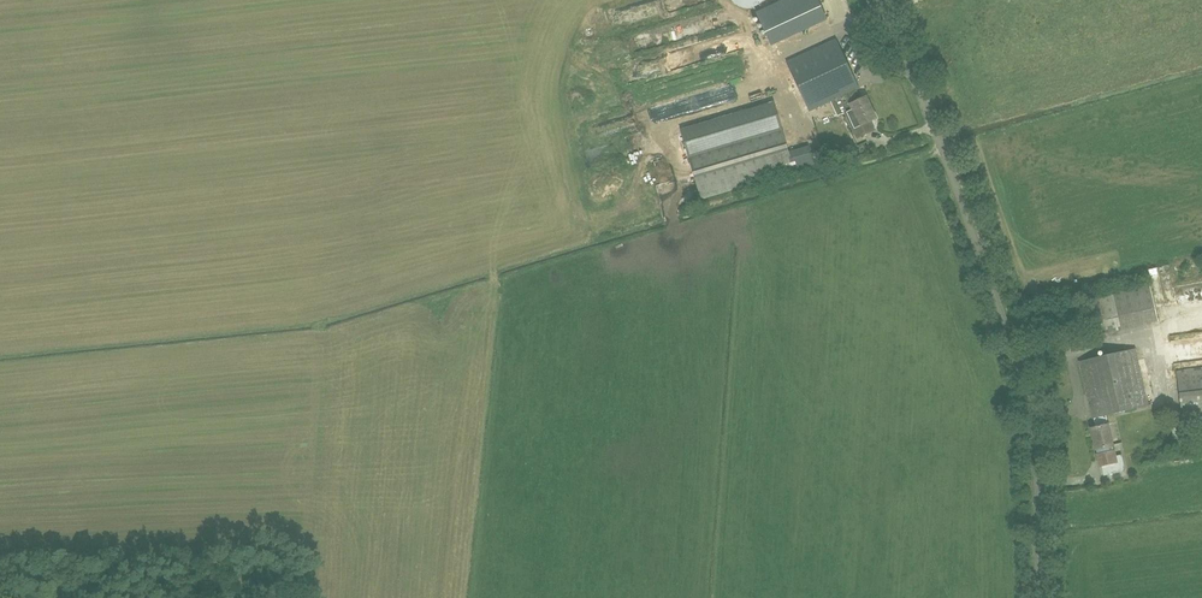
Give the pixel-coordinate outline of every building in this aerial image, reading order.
[(734,3),(738,6),(740,7),(745,8),(748,8),(753,8),(756,7),(759,5),(763,2),(765,0),(731,0),(734,3)] [(749,12),(762,46),(821,22),(812,0),(779,0),(749,12)] [(845,113),(850,123),(857,139),(875,130),(870,121),(877,118),(867,97),(861,99),(856,89),(860,88),(836,39),(786,62),(809,111),(840,97),(847,112),(845,113)] [(702,198),(795,171),(774,103),(681,131),(702,198)] [(1145,269),(1148,280),(1158,278),(1155,267),(1145,269)] [(1134,301),(1153,297),(1150,285),(1131,289),(1134,301)] [(1106,416),(1148,406),(1135,349),(1079,362),(1092,419),(1095,418),(1097,427),(1091,428),(1096,450),(1097,449),(1098,454),(1097,454),(1100,466),(1105,465),(1107,475),(1125,471),(1122,455),(1115,456),(1114,451),(1113,451),(1112,446),(1113,446),(1108,425),(1106,416)] [(1178,372),(1184,421),(1201,419),(1201,369),(1178,372)]
